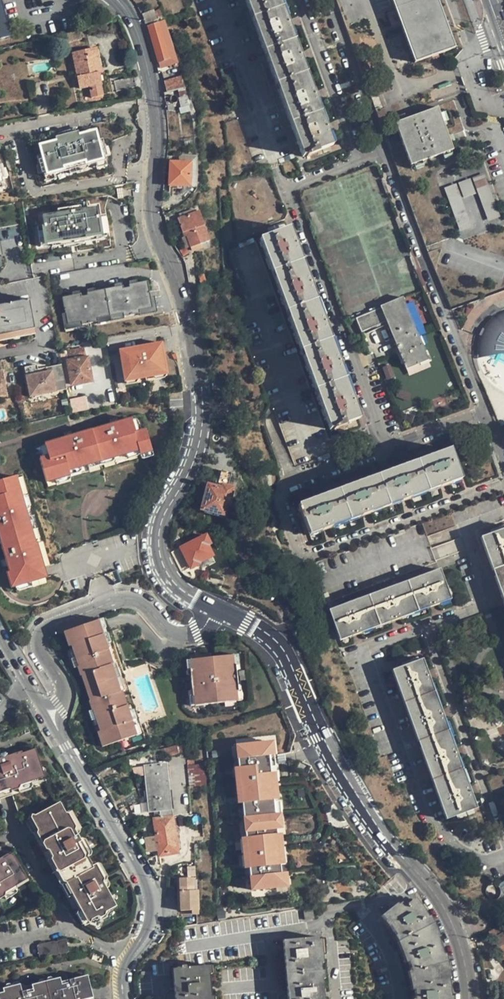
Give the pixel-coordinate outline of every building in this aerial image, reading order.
[(12,35),(4,0),(0,0),(0,38),(12,35)] [(313,153),(330,147),(326,138),(329,136),(325,123),(321,124),(315,106),(317,104),(312,90),(309,91),(300,66),(303,65),(298,50),(294,51),(288,33),(291,32),(286,18),(283,19),(276,0),(245,0),(284,105),(293,131),(303,157),(313,153)] [(398,17),(415,62),(454,48),(437,0),(392,0),(398,17)] [(161,10),(155,12),(157,19),(163,17),(161,10)] [(148,26),(158,63),(176,58),(168,35),(164,21),(148,26)] [(81,31),(66,34),(68,43),(83,39),(81,31)] [(103,95),(99,74),(99,73),(94,49),(80,52),(73,53),(80,89),(89,87),(92,98),(103,95)] [(97,49),(94,49),(99,73),(99,74),(102,73),(97,49)] [(159,70),(178,65),(176,58),(158,63),(159,70)] [(163,83),(161,84),(164,94),(178,90),(185,89),(180,71),(161,76),(163,83)] [(117,91),(133,88),(137,87),(135,77),(115,81),(117,91)] [(183,112),(190,111),(185,89),(178,90),(183,112)] [(437,108),(396,123),(411,165),(453,150),(437,108)] [(57,138),(40,143),(47,171),(65,167),(65,164),(87,158),(88,161),(104,157),(97,128),(81,132),(79,129),(56,136),(57,138)] [(169,186),(190,187),(192,160),(181,159),(170,160),(169,186)] [(487,172),(443,187),(460,238),(503,224),(503,223),(487,172)] [(37,249),(105,236),(99,204),(31,215),(34,233),(37,249)] [(199,212),(177,219),(183,235),(185,235),(190,248),(209,241),(199,212)] [(290,239),(286,221),(269,229),(255,234),(329,429),(340,426),(356,419),(353,410),(356,409),(352,396),(348,397),(339,371),(342,369),(337,355),(333,356),(324,332),(327,330),(323,317),(319,318),(310,293),(313,291),(308,277),(304,278),(295,253),(298,251),(294,238),(290,239)] [(125,317),(139,315),(140,311),(153,309),(148,282),(130,286),(130,288),(124,289),(123,287),(88,294),(88,296),(82,297),(82,295),(63,298),(68,325),(81,323),(82,325),(97,323),(97,320),(123,314),(124,315),(125,317)] [(361,332),(386,322),(406,370),(428,360),(402,297),(379,306),(380,309),(356,319),(361,332)] [(29,300),(0,306),(0,336),(35,329),(29,300)] [(497,401),(503,399),(503,315),(472,326),(497,401)] [(136,349),(118,352),(122,378),(165,372),(161,345),(143,348),(142,348),(142,350),(136,351),(136,349)] [(92,382),(92,381),(87,358),(86,357),(84,347),(61,352),(68,386),(92,382)] [(57,392),(55,382),(65,380),(62,364),(43,368),(44,373),(39,374),(38,369),(37,365),(25,367),(30,397),(57,392)] [(165,372),(122,378),(123,383),(127,386),(134,385),(137,381),(152,379),(155,382),(163,380),(166,377),(165,372)] [(9,396),(4,373),(0,374),(0,397),(9,396)] [(67,390),(65,380),(55,382),(57,392),(67,390)] [(71,398),(74,411),(89,408),(87,395),(71,398)] [(152,452),(141,416),(42,445),(45,457),(40,459),(47,483),(69,477),(68,471),(138,450),(139,456),(152,452)] [(451,479),(460,475),(454,460),(450,449),(400,467),(299,504),(302,515),(308,531),(318,527),(320,531),(334,526),(333,522),(358,513),(359,516),(370,513),(372,512),(371,508),(397,498),(399,502),(411,497),(410,493),(436,484),(438,488),(451,483),(451,479)] [(458,459),(454,460),(460,475),(464,474),(458,459)] [(226,504),(228,505),(232,488),(228,487),(230,475),(222,472),(217,487),(208,484),(201,510),(223,515),(226,504)] [(0,481),(0,537),(10,571),(7,572),(12,588),(47,578),(38,543),(36,544),(28,517),(28,518),(16,477),(0,481)] [(304,532),(308,531),(302,515),(298,517),(304,532)] [(491,533),(503,528),(503,524),(490,530),(491,533)] [(491,533),(481,537),(503,600),(503,528),(491,533)] [(181,547),(191,567),(199,564),(199,562),(213,555),(208,545),(210,543),(206,535),(181,547)] [(181,547),(172,552),(183,571),(191,567),(181,547)] [(321,574),(316,562),(308,564),(313,576),(321,574)] [(450,596),(444,580),(440,569),(330,609),(340,636),(349,633),(350,636),(364,631),(363,628),(388,619),(389,622),(396,619),(403,617),(402,613),(419,607),(426,604),(427,608),(441,603),(440,599),(450,596)] [(447,579),(444,580),(450,596),(453,595),(447,579)] [(277,612),(281,622),(282,623),(292,618),(288,608),(277,612)] [(101,629),(97,619),(86,623),(62,632),(61,633),(67,648),(71,646),(78,666),(76,667),(79,676),(82,675),(90,700),(88,701),(91,709),(93,709),(100,729),(97,731),(102,745),(134,734),(137,733),(122,689),(119,690),(110,664),(112,663),(101,629)] [(235,659),(234,649),(214,651),(214,655),(204,657),(204,656),(201,656),(200,653),(193,654),(193,664),(192,665),(192,670),(194,685),(194,691),(197,691),(198,701),(239,696),(238,686),(240,685),(239,679),(238,665),(237,660),(235,659)] [(402,663),(403,667),(419,661),(418,657),(402,663)] [(422,670),(419,661),(403,667),(393,670),(446,819),(457,815),(473,810),(469,800),(473,799),(468,784),(464,785),(455,761),(459,759),(454,745),(450,746),(441,722),(445,721),(440,707),(436,708),(427,684),(431,682),(426,669),(422,670)] [(264,742),(233,745),(250,891),(280,888),(279,873),(278,866),(276,849),(274,835),(274,830),(272,815),(271,803),(269,785),(267,772),(265,756),(264,742)] [(179,753),(177,744),(164,748),(167,756),(179,753)] [(43,775),(35,751),(24,754),(23,752),(9,756),(8,754),(6,753),(3,754),(1,757),(1,759),(0,759),(0,790),(5,789),(26,782),(43,775)] [(156,765),(154,751),(148,753),(150,765),(144,766),(150,811),(159,810),(160,814),(162,814),(162,818),(155,819),(160,855),(177,853),(166,763),(156,765)] [(206,763),(189,764),(190,785),(207,785),(206,763)] [(135,774),(144,773),(144,765),(135,766),(135,774)] [(43,787),(46,785),(43,775),(26,782),(5,789),(0,790),(0,801),(43,787)] [(92,866),(91,864),(86,855),(79,841),(78,840),(80,839),(79,838),(76,832),(64,811),(59,800),(26,817),(23,819),(51,871),(59,885),(79,923),(115,905),(104,885),(94,866),(92,866)] [(66,810),(64,811),(76,832),(78,831),(79,827),(70,810),(67,809),(66,810)] [(474,814),(473,810),(457,815),(458,819),(474,814)] [(82,838),(79,838),(80,839),(78,840),(79,841),(86,855),(88,854),(89,851),(82,838)] [(14,882),(12,878),(17,875),(21,875),(26,872),(10,850),(0,856),(0,892),(14,882)] [(95,862),(91,864),(92,866),(94,866),(104,885),(106,884),(107,880),(97,863),(95,862)] [(56,887),(59,885),(51,871),(49,873),(56,887)] [(178,878),(178,885),(192,886),(191,877),(178,878)] [(192,910),(192,886),(178,885),(178,915),(191,914),(191,911),(192,910)] [(447,997),(451,997),(449,979),(446,979),(440,955),(443,954),(438,938),(434,939),(425,918),(428,917),(421,907),(419,908),(412,901),(401,909),(397,904),(382,915),(386,920),(394,932),(399,941),(400,940),(404,949),(407,957),(411,970),(412,971),(413,973),(415,986),(415,990),(414,990),(414,998),(447,998),(447,997)] [(501,925),(489,932),(494,943),(498,941),(500,945),(497,947),(503,962),(503,930),(501,925)] [(322,979),(320,979),(319,971),(322,970),(321,964),(319,963),(317,940),(319,940),(319,938),(283,941),(286,967),(288,968),(290,986),(287,987),(288,998),(324,998),(322,979)] [(70,952),(67,940),(37,945),(40,958),(70,952)] [(208,997),(212,997),(210,974),(207,974),(206,965),(176,968),(176,982),(174,982),(176,998),(208,998),(208,997)] [(93,998),(87,976),(61,982),(60,980),(56,978),(31,984),(32,988),(26,990),(25,987),(21,989),(20,986),(16,984),(2,987),(3,991),(0,992),(0,998),(89,998),(93,998)]
